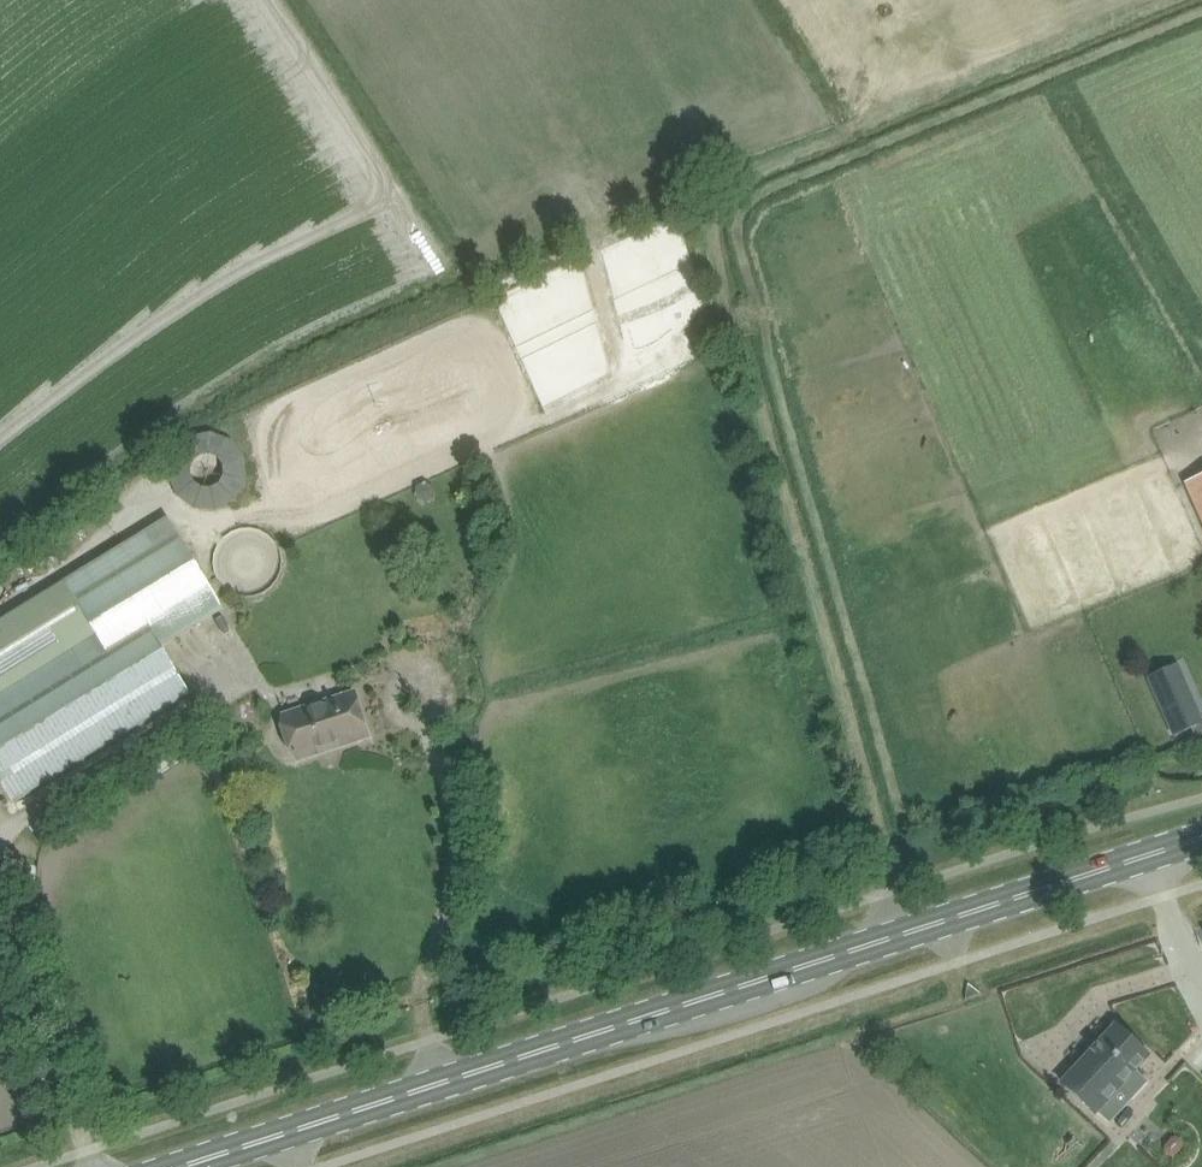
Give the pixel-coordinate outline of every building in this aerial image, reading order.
[(244,490),(222,433),(158,457),(180,514),(244,490)] [(1185,483),(1201,522),(1201,476),(1185,483)] [(162,647),(225,608),(170,519),(126,546),(0,624),(0,780),(14,803),(191,693),(162,647)] [(1192,728),(1196,736),(1199,744),(1201,743),(1201,713),(1196,701),(1188,682),(1156,697),(1170,730),(1173,737),(1192,728)] [(370,737),(356,693),(285,716),(288,727),(286,740),(295,749),(299,759),(370,737)] [(1136,1070),(1150,1056),(1118,1026),(1064,1084),(1096,1114),(1121,1087),(1134,1099),(1149,1082),(1136,1070)]
